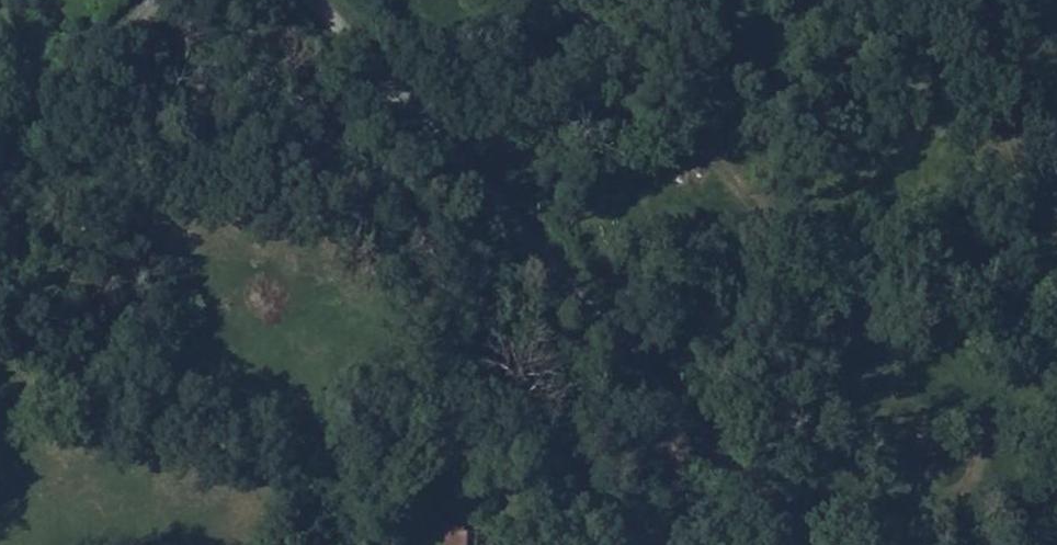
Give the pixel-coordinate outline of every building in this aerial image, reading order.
[(467,535),(466,544),(481,544),(482,536),(467,535)]
